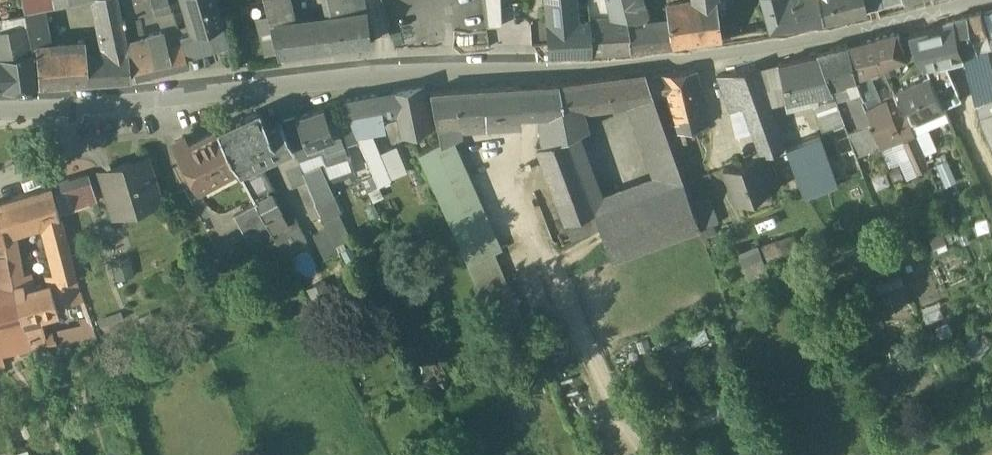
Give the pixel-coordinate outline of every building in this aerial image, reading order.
[(25,9),(43,5),(68,0),(23,0),(25,9)] [(108,52),(129,51),(127,40),(123,20),(118,0),(97,0),(108,52)] [(134,0),(118,0),(123,20),(138,16),(134,0)] [(146,7),(153,5),(156,13),(157,13),(172,9),(170,0),(144,0),(146,7)] [(190,25),(191,25),(198,47),(199,47),(199,48),(228,39),(217,0),(183,0),(190,25)] [(268,16),(277,53),(278,54),(316,50),(312,24),(296,26),(289,0),(264,0),(268,16)] [(331,13),(354,11),(352,0),(328,0),(331,13)] [(354,11),(367,9),(365,0),(352,0),(354,11)] [(489,26),(502,25),(500,0),(485,0),(489,26)] [(547,8),(575,5),(574,0),(547,0),(547,8)] [(609,13),(611,13),(612,18),(591,18),(592,51),(630,49),(626,26),(625,19),(620,0),(607,0),(609,13)] [(641,0),(620,0),(625,19),(626,26),(645,24),(645,15),(641,0)] [(666,6),(668,21),(671,44),(721,37),(719,19),(716,0),(707,0),(697,1),(666,6)] [(771,29),(805,24),(801,0),(763,0),(771,29)] [(805,24),(821,21),(816,0),(801,0),(805,24)] [(823,21),(867,11),(864,0),(819,0),(823,21)] [(867,11),(883,7),(881,0),(864,0),(867,11)] [(575,5),(547,8),(551,53),(592,51),(591,18),(590,18),(589,3),(575,5)] [(50,41),(43,5),(25,9),(25,13),(32,47),(36,47),(49,46),(50,41)] [(172,9),(157,13),(164,31),(165,31),(178,27),(173,8),(172,9)] [(331,13),(328,14),(328,22),(331,40),(331,48),(371,43),(367,9),(354,11),(331,13)] [(0,28),(0,57),(3,71),(5,84),(6,86),(35,82),(29,52),(33,51),(32,47),(25,13),(20,14),(22,24),(0,28)] [(982,13),(955,19),(965,56),(965,57),(978,54),(973,37),(988,34),(982,13)] [(138,16),(123,20),(127,40),(145,36),(141,16),(138,16)] [(268,16),(256,19),(265,56),(277,53),(268,16)] [(965,56),(955,19),(945,21),(946,25),(949,25),(957,58),(965,56)] [(645,24),(626,26),(630,49),(671,44),(668,21),(645,24)] [(328,22),(312,24),(316,50),(331,48),(331,40),(328,22)] [(190,25),(179,29),(187,55),(200,51),(199,48),(199,47),(198,47),(191,25),(190,25)] [(946,25),(913,34),(913,33),(911,34),(925,66),(942,62),(957,58),(949,25),(946,25)] [(179,29),(178,27),(165,31),(168,44),(169,43),(176,67),(189,64),(187,55),(179,29)] [(145,36),(127,40),(129,51),(137,77),(176,67),(169,43),(168,44),(165,31),(164,31),(145,36)] [(898,33),(862,42),(866,59),(879,57),(882,68),(907,58),(898,33)] [(862,42),(847,45),(853,70),(868,67),(866,59),(862,42)] [(49,46),(36,47),(39,84),(90,80),(87,54),(86,43),(49,46)] [(847,45),(818,52),(819,54),(831,86),(835,85),(843,81),(843,83),(856,80),(853,70),(847,45)] [(135,77),(129,51),(108,52),(103,52),(106,79),(135,77)] [(103,52),(87,54),(90,80),(106,79),(103,52)] [(965,57),(976,107),(978,106),(991,100),(991,72),(987,52),(978,54),(965,57)] [(819,54),(778,63),(778,65),(786,101),(832,91),(831,86),(819,54)] [(945,73),(942,62),(925,66),(930,78),(942,103),(960,99),(957,87),(952,88),(946,75),(945,72),(945,73)] [(757,69),(756,65),(732,74),(752,130),(776,122),(778,126),(806,116),(821,110),(822,110),(838,106),(848,132),(859,127),(848,98),(841,101),(835,85),(831,86),(832,91),(786,101),(770,105),(757,69)] [(778,65),(757,69),(770,105),(786,101),(778,65)] [(696,71),(654,78),(656,92),(666,90),(667,94),(674,93),(681,122),(683,129),(684,129),(709,124),(696,71)] [(646,75),(626,78),(625,76),(624,76),(628,105),(655,101),(652,93),(647,79),(646,75)] [(557,85),(519,87),(521,116),(538,115),(553,114),(553,115),(583,111),(628,105),(624,76),(557,85)] [(654,78),(647,79),(652,93),(656,92),(654,78)] [(930,78),(898,92),(906,110),(911,108),(918,123),(945,111),(942,103),(930,78)] [(856,80),(843,83),(843,81),(835,85),(841,101),(848,98),(859,127),(871,122),(863,102),(862,100),(864,99),(856,80)] [(970,84),(957,87),(960,99),(972,96),(973,96),(970,84)] [(425,87),(394,93),(396,107),(401,106),(401,110),(406,136),(435,131),(425,87)] [(519,87),(431,93),(441,143),(451,138),(451,139),(452,140),(462,135),(461,124),(485,122),(484,128),(522,126),(521,116),(519,87)] [(394,93),(379,96),(378,96),(345,101),(357,133),(371,131),(385,129),(382,114),(401,110),(401,106),(396,107),(394,93)] [(883,96),(863,102),(871,122),(873,126),(893,120),(883,96)] [(972,96),(961,99),(962,109),(975,106),(972,96)] [(978,106),(976,107),(981,126),(991,151),(991,100),(978,106)] [(664,127),(656,106),(643,111),(637,128),(658,187),(682,178),(670,145),(664,127)] [(821,110),(806,116),(813,136),(785,146),(786,148),(803,196),(863,174),(857,156),(848,132),(838,106),(822,110),(821,110)] [(324,108),(296,118),(304,139),(307,148),(321,143),(335,138),(324,108)] [(260,111),(217,131),(237,168),(238,171),(259,161),(292,146),(291,144),(281,123),(268,129),(260,111)] [(553,114),(538,115),(540,146),(577,132),(589,127),(583,111),(553,115),(553,114)] [(806,116),(778,126),(781,133),(785,146),(813,136),(806,116)] [(304,139),(296,118),(281,123),(291,144),(304,139)] [(681,122),(669,125),(674,144),(687,140),(684,129),(683,129),(681,122)] [(776,122),(752,130),(756,142),(781,133),(778,126),(776,122)] [(859,127),(848,132),(857,156),(881,147),(873,126),(871,122),(859,127)] [(674,144),(669,125),(664,127),(670,145),(674,144)] [(217,131),(188,146),(185,140),(183,140),(176,143),(176,146),(175,146),(197,188),(237,168),(217,131)] [(371,131),(357,133),(361,143),(374,138),(371,131)] [(540,146),(537,147),(565,221),(594,210),(604,206),(577,132),(540,146)] [(781,133),(756,142),(761,155),(765,154),(765,155),(775,152),(786,148),(785,146),(781,133)] [(381,158),(374,138),(361,143),(378,188),(391,183),(381,158)] [(441,143),(419,153),(449,223),(481,208),(452,140),(451,139),(441,143)] [(321,143),(307,148),(310,156),(324,151),(321,143)] [(399,151),(381,158),(391,183),(407,176),(399,151)] [(775,152),(765,155),(769,165),(778,162),(775,152)] [(761,155),(724,168),(737,204),(769,193),(766,185),(775,182),(769,165),(765,155),(765,154),(761,155)] [(144,159),(111,169),(112,173),(113,172),(123,205),(111,209),(113,215),(139,208),(161,201),(150,166),(147,167),(144,159)] [(259,161),(238,171),(255,202),(272,193),(275,192),(259,161)] [(300,165),(292,167),(298,181),(305,178),(300,165)] [(112,173),(99,177),(109,209),(111,209),(123,205),(113,172),(112,173)] [(89,176),(54,186),(61,211),(96,201),(89,176)] [(604,206),(594,210),(601,230),(612,260),(700,228),(682,178),(658,187),(604,206)] [(307,182),(299,186),(310,213),(324,242),(332,239),(324,222),(316,204),(307,182)] [(0,203),(0,218),(4,236),(12,233),(45,223),(59,275),(47,278),(50,289),(32,293),(29,275),(19,277),(14,243),(5,245),(7,255),(14,297),(26,331),(32,349),(34,353),(56,348),(53,336),(45,338),(40,319),(59,314),(58,310),(85,302),(76,280),(52,187),(0,203)] [(378,188),(369,193),(374,203),(383,199),(378,188)] [(281,209),(272,193),(255,202),(256,205),(271,233),(288,224),(287,223),(280,209),(281,209)] [(334,195),(316,204),(324,222),(339,215),(342,213),(334,195)] [(256,205),(235,217),(251,248),(273,237),(271,233),(256,205)] [(481,208),(449,223),(468,265),(492,254),(500,250),(481,208)] [(594,210),(565,221),(573,241),(601,230),(594,210)] [(350,239),(339,215),(324,222),(332,239),(335,246),(350,239)] [(295,219),(287,223),(288,224),(271,233),(273,237),(282,254),(307,241),(295,219)] [(12,233),(4,236),(5,243),(5,245),(14,243),(12,233)] [(888,239),(827,261),(837,289),(898,267),(888,239)] [(778,240),(740,254),(749,276),(752,287),(791,272),(778,240)] [(492,254),(468,265),(503,346),(527,335),(492,254)] [(0,257),(0,293),(3,301),(14,297),(7,255),(0,257)] [(0,301),(0,337),(26,331),(14,297),(3,301),(0,301)] [(91,320),(80,323),(82,331),(85,342),(98,339),(91,320)] [(0,337),(0,354),(1,354),(2,357),(32,349),(26,331),(0,337)] [(82,331),(59,335),(61,347),(85,342),(82,331)]
